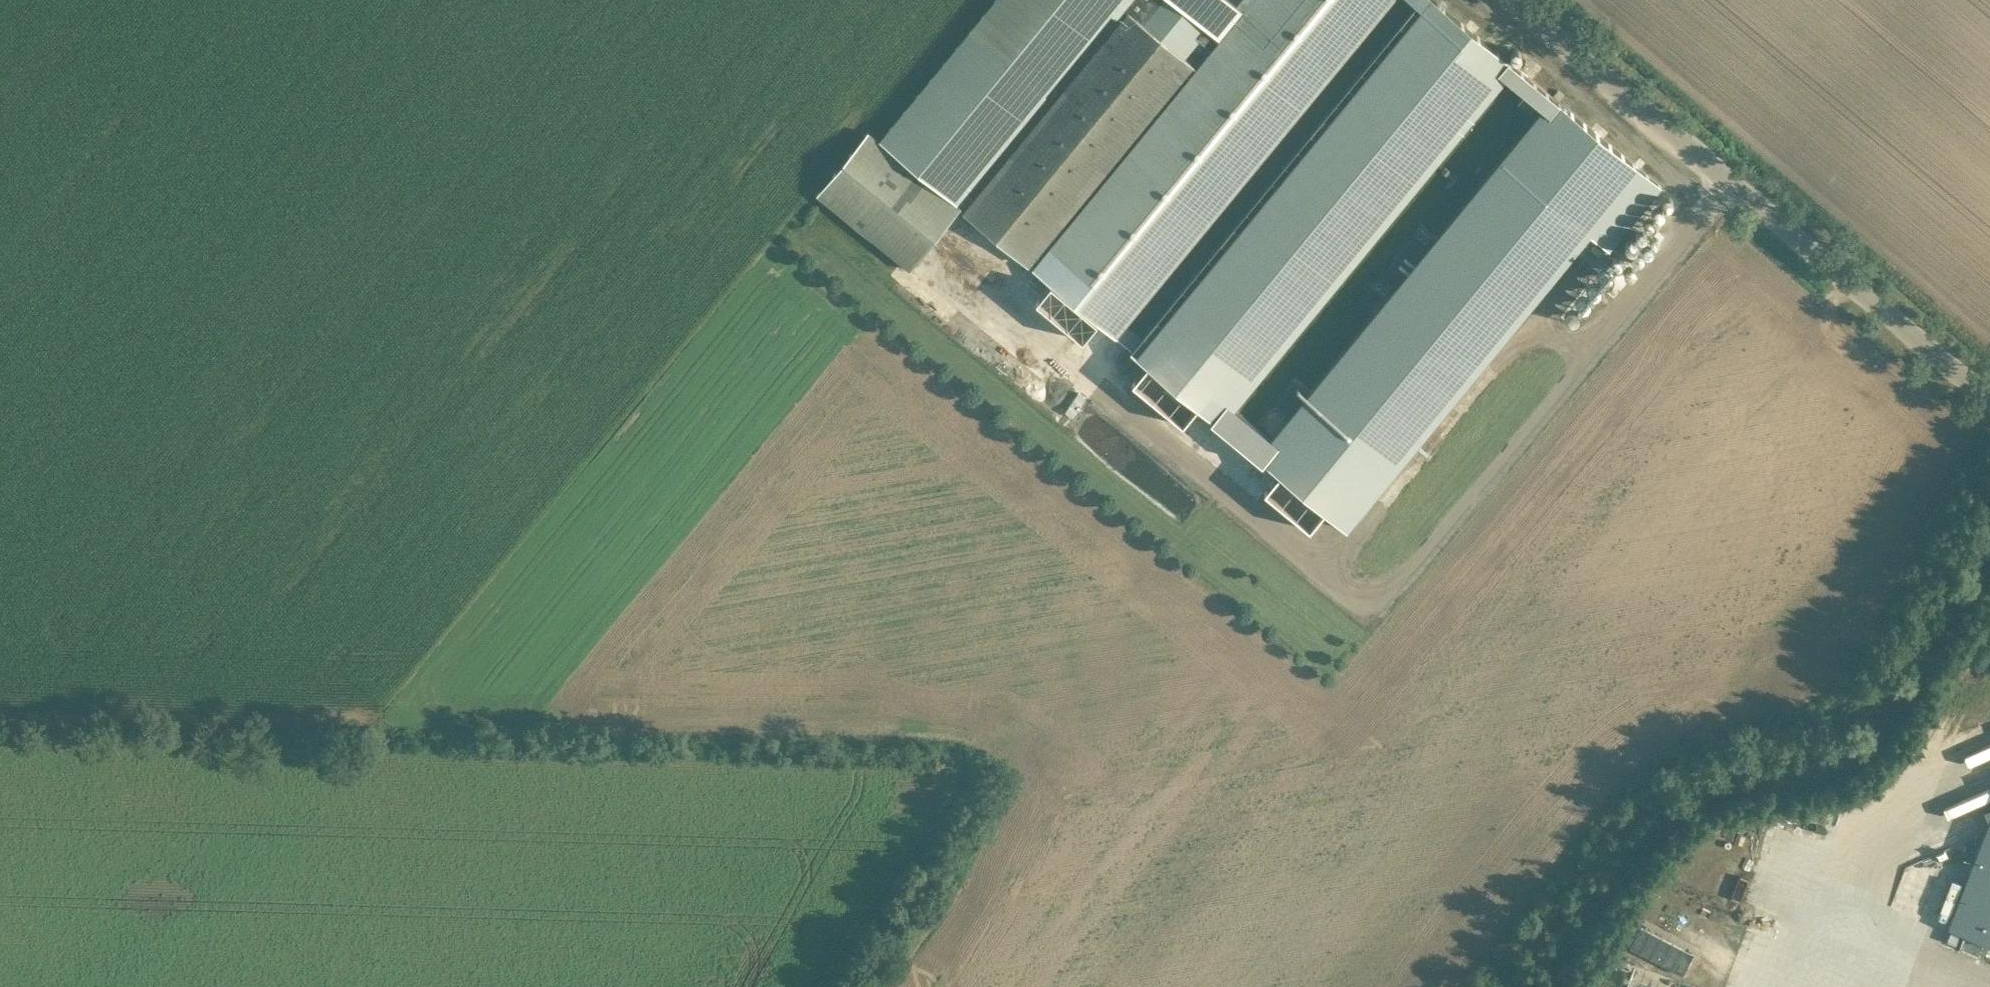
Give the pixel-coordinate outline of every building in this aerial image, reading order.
[(966,191),(1111,13),(1122,0),(995,0),(880,140),(958,202),(960,200),(966,191)] [(1034,256),(1186,73),(1237,12),(1223,0),(1122,0),(1111,13),(1116,17),(1124,7),(1127,9),(974,198),(966,191),(960,200),(967,206),(962,211),(1027,264),(1034,256)] [(1034,256),(1027,264),(1030,266),(1050,283),(1036,301),(1085,341),(1100,324),(1106,329),(1114,335),(1115,337),(1126,323),(1393,0),(1256,0),(1243,16),(1237,12),(1186,73),(1188,75),(1036,258),(1034,256)] [(1215,420),(1227,405),(1496,72),(1506,60),(1434,0),(1409,0),(1413,4),(1139,334),(1126,323),(1115,337),(1136,355),(1147,364),(1132,382),(1182,422),(1197,405),(1215,420)] [(1506,60),(1496,72),(1548,114),(1279,447),(1227,405),(1215,420),(1279,473),(1265,490),(1310,528),(1325,510),(1347,529),(1590,233),(1609,249),(1661,185),(1514,67),(1506,60)] [(1989,821),(1948,927),(1989,943),(1989,821)] [(1813,889),(1816,880),(1767,859),(1763,868),(1813,889)] [(1693,952),(1640,925),(1629,947),(1682,974),(1693,952)] [(1987,944),(1964,935),(1959,947),(1982,956),(1987,944)]
